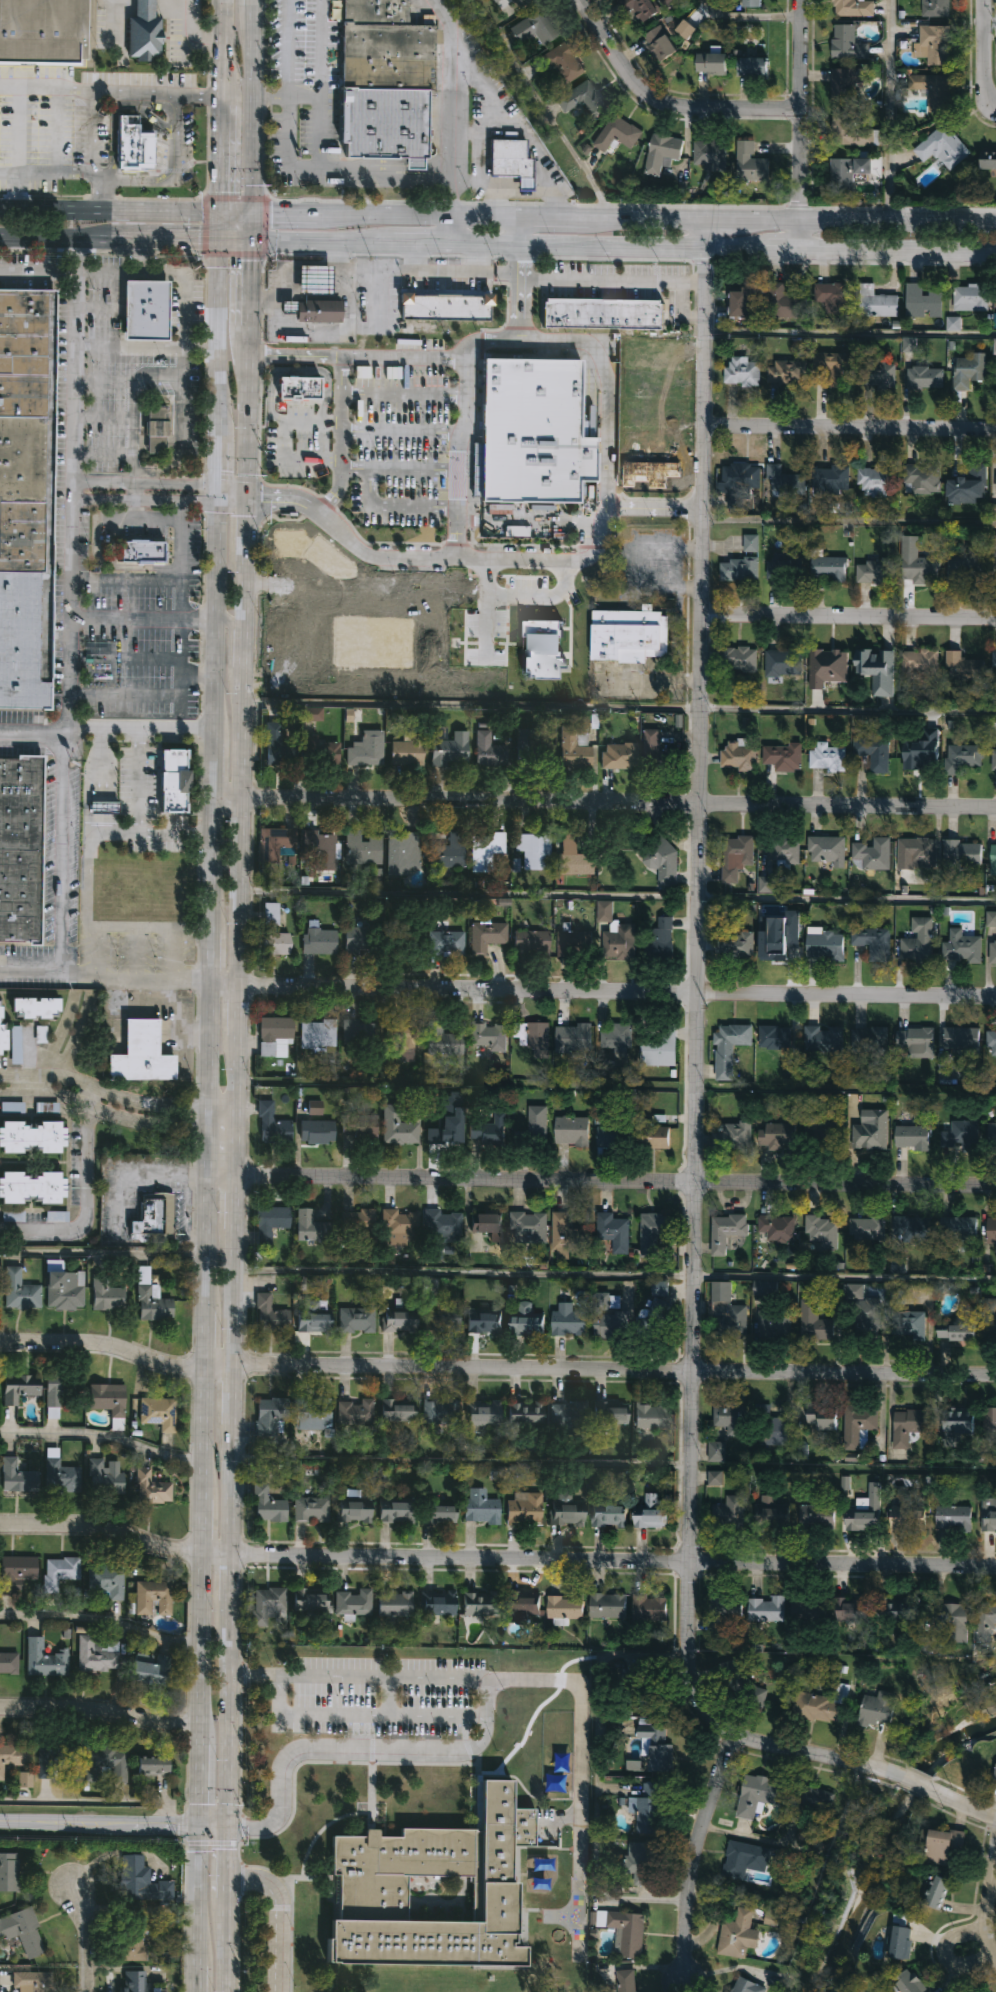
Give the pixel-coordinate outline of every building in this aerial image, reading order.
[(78,67),(78,60),(84,60),(85,0),(0,0),(0,66),(78,67)] [(139,20),(133,20),(132,59),(139,59),(139,63),(157,63),(157,60),(164,60),(165,21),(157,21),(157,0),(139,0),(139,20)] [(342,24),(351,24),(351,27),(408,27),(409,0),(343,0),(342,24)] [(501,14),(492,0),(530,0),(513,10),(512,7),(501,14)] [(636,32),(620,0),(650,0),(656,13),(648,17),(651,24),(636,32)] [(762,9),(762,0),(744,0),(744,9),(762,9)] [(832,16),(832,0),(857,0),(873,0),(873,16),(832,16)] [(921,16),(921,0),(949,0),(949,16),(921,16)] [(509,28),(543,8),(558,36),(539,46),(534,37),(519,46),(509,28)] [(408,27),(351,27),(351,24),(342,24),(341,24),(340,90),(425,91),(433,91),(434,45),(441,45),(442,31),(434,31),(434,28),(408,27)] [(641,35),(660,24),(674,48),(656,59),(641,35)] [(868,58),(832,58),(832,24),(855,24),(855,42),(868,42),(868,58)] [(950,26),(950,64),(920,64),(920,26),(950,26)] [(562,87),(540,58),(561,42),(583,71),(562,87)] [(725,53),(725,72),(695,72),(695,53),(725,53)] [(768,75),(736,75),(736,54),(768,54),(768,75)] [(854,100),(831,100),(831,68),(862,68),(862,86),(854,86),(854,100)] [(949,74),(949,112),(927,112),(927,90),(908,90),(908,74),(949,74)] [(608,108),(589,120),(580,104),(564,115),(554,100),(589,78),(608,108)] [(425,91),(340,90),(337,90),(336,145),(344,145),(343,159),(403,160),(403,171),(421,171),(421,161),(424,161),(425,91)] [(873,127),(873,144),(833,144),(833,111),(854,111),(854,127),(873,127)] [(631,148),(614,137),(605,152),(593,144),(612,113),(641,131),(631,148)] [(115,131),(118,131),(118,117),(139,117),(139,132),(154,132),(153,170),(118,170),(118,163),(115,163),(115,131)] [(912,149),(945,122),(970,151),(949,169),(935,152),(923,162),(912,149)] [(651,133),(682,138),(679,159),(663,157),(660,176),(643,173),(651,133)] [(693,140),(726,140),(726,166),(693,166),(693,140)] [(737,179),(737,140),(754,140),(754,158),(768,158),(768,180),(737,179)] [(490,142),(490,177),(518,177),(518,191),(531,191),(532,161),(524,161),(524,142),(490,142)] [(978,150),(995,150),(995,168),(978,168),(978,150)] [(853,190),(829,190),(829,158),(870,158),(870,172),(853,172),(853,190)] [(297,303),(330,303),(330,268),(297,268),(297,303)] [(768,281),(783,281),(783,294),(806,294),(806,318),(768,318),(768,281)] [(815,281),(852,281),(852,305),(815,305),(815,281)] [(873,293),(897,293),(897,315),(859,315),(859,282),(873,282),(873,293)] [(124,283),(124,341),(167,342),(167,283),(124,283)] [(941,315),(905,315),(905,283),(941,283),(941,315)] [(987,309),(953,309),(953,283),(987,283),(987,309)] [(729,317),(729,287),(755,287),(755,317),(729,317)] [(490,322),(403,321),(403,297),(408,297),(408,291),(490,292),(490,322)] [(49,710),(0,710),(0,292),(53,293),(49,710)] [(541,329),(663,331),(663,302),(542,301),(541,329)] [(340,303),(330,303),(297,303),(297,323),(340,323),(340,303)] [(294,304),(280,304),(280,315),(294,315),(294,304)] [(985,352),(984,387),(953,387),(954,356),(971,356),(971,351),(985,352)] [(813,369),(813,352),(847,352),(847,386),(829,386),(829,369),(813,369)] [(724,384),(724,364),(729,364),(729,357),(759,357),(759,384),(724,384)] [(479,499),(468,499),(468,444),(480,443),(481,358),(580,359),(579,439),(595,439),(595,483),(578,483),(578,505),(479,504),(479,499)] [(805,360),(805,382),(767,382),(767,360),(805,360)] [(895,386),(861,386),(861,360),(895,360),(895,386)] [(942,387),(906,387),(906,366),(942,366),(942,387)] [(277,379),(321,380),(320,403),(276,402),(277,379)] [(148,424),(148,408),(166,408),(166,424),(168,424),(168,439),(166,439),(166,455),(148,455),(148,439),(145,439),(145,424),(148,424)] [(759,486),(743,486),(743,507),(722,507),(722,462),(759,462),(759,486)] [(782,462),(782,471),(804,471),(804,494),(768,494),(767,462),(782,462)] [(904,491),(904,462),(937,462),(937,491),(904,491)] [(946,491),(946,476),(968,476),(968,462),(987,462),(987,491),(984,491),(984,497),(975,497),(975,503),(948,503),(948,491),(946,491)] [(857,484),(857,464),(891,465),(891,495),(861,495),(862,484),(857,484)] [(848,465),(848,491),(814,491),(814,465),(848,465)] [(757,534),(757,550),(743,550),(743,534),(757,534)] [(918,535),(917,556),(940,556),(940,580),(902,580),(903,535),(918,535)] [(162,563),(120,563),(120,545),(162,545),(162,563)] [(948,554),(983,554),(983,577),(948,577),(948,554)] [(766,578),(766,555),(802,555),(802,578),(766,578)] [(846,555),(846,579),(811,579),(811,555),(846,555)] [(758,579),(719,579),(719,557),(758,557),(758,579)] [(856,560),(894,560),(894,581),(856,581),(856,560)] [(590,609),(658,609),(658,614),(665,614),(665,654),(642,654),(642,660),(615,660),(615,657),(590,657),(590,609)] [(756,647),(756,670),(720,670),(720,647),(756,647)] [(871,670),(858,671),(858,649),(890,648),(891,696),(872,696),(871,670)] [(765,649),(794,649),(794,675),(765,675),(765,649)] [(811,649),(847,649),(846,681),(822,681),(822,689),(810,689),(811,649)] [(902,649),(937,649),(937,675),(902,675),(902,649)] [(983,658),(983,679),(945,679),(945,649),(961,649),(961,658),(983,658)] [(295,766),(264,766),(264,723),(279,723),(279,745),(295,746),(295,766)] [(559,725),(575,725),(575,736),(581,737),(581,734),(589,734),(589,769),(559,768),(559,725)] [(644,728),(660,728),(660,752),(677,752),(677,770),(644,770),(644,728)] [(430,764),(430,739),(452,739),(452,730),(467,730),(467,764),(430,764)] [(475,766),(475,730),(490,730),(490,745),(506,745),(506,766),(475,766)] [(551,743),(551,765),(517,764),(518,730),(529,730),(529,742),(551,743)] [(382,732),(382,764),(345,764),(345,746),(353,746),(353,732),(382,732)] [(853,735),(888,735),(888,771),(870,771),(870,754),(853,754),(853,735)] [(304,736),(318,736),(318,746),(323,746),(323,742),(340,742),(340,766),(304,766),(304,736)] [(389,765),(389,741),(422,741),(422,765),(389,765)] [(636,768),(602,768),(602,742),(636,742),(636,768)] [(774,770),(774,763),(762,763),(762,743),(800,743),(800,770),(774,770)] [(755,767),(720,767),(720,744),(755,744),(755,767)] [(946,773),(946,744),(982,744),(982,764),(959,764),(959,773),(946,773)] [(809,769),(809,745),(826,745),(826,746),(844,746),(844,769),(809,769)] [(937,774),(904,774),(904,745),(937,745),(937,774)] [(161,747),(186,748),(185,769),(188,769),(188,791),(185,791),(185,812),(160,811),(161,747)] [(40,943),(41,760),(0,760),(0,942),(40,943)] [(91,801),(119,801),(118,813),(90,812),(91,801)] [(296,828),(296,850),(260,850),(260,828),(296,828)] [(302,849),(302,831),(336,831),(336,869),(312,869),(312,849),(302,849)] [(558,831),(576,831),(576,853),(593,853),(593,873),(558,873),(558,831)] [(381,833),(381,864),(345,864),(345,833),(381,833)] [(421,864),(408,864),(408,876),(388,876),(388,833),(421,833),(421,864)] [(493,872),(472,872),(472,833),(506,833),(506,853),(493,853),(493,872)] [(516,833),(550,833),(550,869),(526,869),(526,853),(516,853),(516,833)] [(644,867),(644,836),(674,836),(674,884),(658,884),(658,867),(644,867)] [(752,836),(752,864),(739,864),(739,882),(722,882),(722,836),(752,836)] [(771,862),(771,836),(798,836),(798,862),(771,862)] [(827,861),(807,861),(807,836),(844,836),(844,866),(827,866),(827,861)] [(935,837),(935,867),(897,867),(897,837),(935,837)] [(889,839),(889,868),(861,868),(861,859),(851,859),(851,839),(889,839)] [(980,840),(980,865),(943,865),(943,840),(980,840)] [(430,843),(464,843),(464,867),(430,867),(430,843)] [(597,921),(597,901),(611,901),(611,921),(597,921)] [(290,933),(289,955),(261,954),(262,902),(278,903),(277,932),(290,933)] [(672,957),(649,957),(649,928),(656,928),(656,916),(672,916),(672,957)] [(931,959),(900,959),(900,937),(911,937),(911,916),(931,916),(931,959)] [(464,955),(433,955),(433,922),(445,922),(445,931),(464,931),(464,955)] [(498,954),(472,955),(471,923),(507,923),(508,943),(498,944),(498,954)] [(759,926),(788,926),(788,939),(798,939),(798,957),(759,957),(759,926)] [(343,953),(343,927),(366,927),(366,953),(343,953)] [(889,927),(889,960),(868,960),(868,945),(850,944),(850,927),(889,927)] [(962,934),(980,934),(980,960),(941,960),(942,941),(949,941),(949,927),(962,927),(962,934)] [(336,953),(302,953),(302,929),(336,929),(336,953)] [(548,955),(513,955),(513,930),(548,930),(548,955)] [(592,930),(592,956),(556,956),(556,930),(592,930)] [(717,930),(752,930),(752,958),(717,958),(717,930)] [(634,957),(603,957),(603,931),(634,931),(634,957)] [(806,931),(843,931),(843,959),(806,959),(806,931)] [(59,997),(59,1018),(12,1018),(12,997),(59,997)] [(287,1044),(287,1056),(258,1056),(258,1017),(293,1017),(293,1044),(287,1044)] [(158,1054),(175,1054),(175,1080),(107,1079),(108,1054),(125,1054),(126,1018),(159,1018),(158,1054)] [(336,1046),(301,1046),(301,1020),(336,1020),(336,1046)] [(374,1020),(374,1046),(343,1046),(343,1020),(374,1020)] [(420,1047),(394,1047),(394,1022),(420,1022),(420,1047)] [(461,1054),(427,1054),(428,1022),(442,1022),(442,1031),(462,1032),(461,1054)] [(548,1022),(548,1056),(534,1056),(534,1046),(515,1046),(515,1022),(548,1022)] [(600,1048),(600,1030),(611,1030),(611,1022),(631,1022),(631,1048),(600,1048)] [(471,1024),(506,1024),(506,1051),(471,1051),(471,1024)] [(751,1044),(732,1044),(732,1079),(715,1079),(715,1024),(751,1024),(751,1044)] [(944,1024),(978,1024),(978,1047),(944,1047),(944,1024)] [(9,1064),(9,1025),(20,1025),(20,1064),(9,1064)] [(555,1025),(590,1025),(590,1051),(555,1051),(555,1025)] [(789,1025),(789,1048),(758,1048),(758,1025),(789,1025)] [(842,1052),(803,1052),(803,1025),(842,1025),(842,1052)] [(674,1064),(639,1064),(639,1036),(658,1036),(658,1026),(674,1026),(674,1064)] [(908,1057),(908,1046),(896,1046),(896,1027),(933,1027),(933,1057),(908,1057)] [(985,1027),(995,1027),(995,1055),(985,1054),(985,1027)] [(852,1029),(890,1029),(890,1049),(852,1049),(852,1029)] [(290,1120),(290,1142),(256,1142),(256,1100),(272,1100),(272,1120),(290,1120)] [(418,1122),(418,1144),(382,1144),(382,1104),(399,1104),(399,1122),(418,1122)] [(545,1105),(545,1144),(527,1144),(527,1105),(545,1105)] [(887,1109),(886,1148),(852,1147),(852,1121),(870,1121),(871,1108),(887,1109)] [(493,1122),(493,1111),(504,1112),(503,1146),(468,1144),(469,1121),(493,1122)] [(587,1142),(554,1142),(554,1116),(587,1116),(587,1142)] [(913,1124),(929,1124),(929,1148),(895,1148),(895,1117),(913,1117),(913,1124)] [(460,1144),(425,1144),(425,1119),(460,1119),(460,1144)] [(977,1149),(941,1149),(941,1129),(951,1129),(951,1119),(977,1119),(977,1149)] [(61,1153),(0,1151),(0,1120),(62,1121),(61,1153)] [(334,1143),(298,1143),(298,1120),(334,1120),(334,1143)] [(376,1144),(342,1144),(342,1120),(376,1120),(376,1144)] [(750,1149),(719,1149),(719,1122),(750,1122),(750,1149)] [(805,1122),(839,1122),(839,1148),(805,1148),(805,1122)] [(986,1123),(995,1123),(995,1149),(986,1149),(986,1123)] [(595,1146),(595,1125),(628,1125),(628,1146),(595,1146)] [(669,1125),(669,1147),(638,1147),(638,1125),(669,1125)] [(791,1130),(791,1149),(776,1149),(776,1130),(791,1130)] [(61,1203),(0,1203),(0,1171),(61,1171),(61,1203)] [(129,1221),(138,1221),(138,1195),(172,1195),(172,1243),(129,1243),(129,1221)] [(255,1207),(288,1207),(288,1227),(270,1227),(270,1246),(255,1246),(255,1207)] [(310,1208),(310,1221),(329,1221),(329,1241),(296,1241),(296,1208),(310,1208)] [(342,1209),(376,1209),(376,1236),(342,1236),(342,1209)] [(461,1210),(461,1241),(425,1241),(425,1210),(461,1210)] [(418,1243),(383,1243),(383,1211),(418,1211),(418,1243)] [(545,1211),(545,1243),(510,1243),(510,1211),(545,1211)] [(568,1250),(568,1257),(552,1257),(552,1211),(568,1211),(568,1229),(584,1229),(584,1250),(568,1250)] [(69,1222),(45,1222),(45,1212),(69,1212),(69,1222)] [(470,1232),(470,1213),(500,1213),(500,1243),(490,1243),(490,1232),(470,1232)] [(639,1257),(639,1213),(671,1213),(671,1257),(639,1257)] [(614,1252),(615,1243),(597,1243),(597,1214),(628,1215),(627,1252),(614,1252)] [(747,1214),(747,1235),(727,1235),(727,1255),(711,1255),(711,1214),(747,1214)] [(766,1232),(757,1232),(758,1214),(794,1214),(794,1241),(766,1241),(766,1232)] [(894,1233),(894,1215),(931,1216),(930,1243),(904,1243),(904,1233),(894,1233)] [(836,1249),(821,1249),(821,1239),(805,1239),(805,1216),(836,1216),(836,1249)] [(884,1216),(884,1240),(849,1240),(849,1216),(884,1216)] [(974,1216),(974,1249),(962,1249),(962,1237),(940,1237),(940,1216),(974,1216)] [(987,1216),(995,1216),(995,1241),(987,1241),(987,1216)] [(3,1308),(3,1266),(19,1267),(18,1283),(38,1283),(38,1309),(3,1308)] [(170,1299),(170,1320),(135,1320),(135,1267),(147,1267),(147,1285),(156,1285),(156,1299),(170,1299)] [(45,1271),(80,1272),(79,1308),(45,1308),(45,1271)] [(105,1289),(123,1289),(123,1310),(91,1310),(91,1275),(105,1275),(105,1289)] [(775,1294),(752,1294),(752,1280),(775,1280),(775,1294)] [(745,1304),(745,1335),(712,1335),(711,1281),(731,1281),(731,1304),(745,1304)] [(593,1336),(593,1292),(608,1292),(608,1313),(622,1313),(621,1336),(593,1336)] [(254,1334),(254,1293),(269,1293),(269,1310),(288,1310),(288,1334),(254,1334)] [(637,1334),(653,1294),(672,1302),(656,1342),(637,1334)] [(880,1297),(882,1336),(862,1337),(861,1321),(849,1321),(848,1298),(880,1297)] [(833,1318),(833,1341),(799,1341),(799,1298),(817,1298),(817,1318),(833,1318)] [(984,1298),(995,1298),(995,1334),(984,1334),(984,1298)] [(551,1334),(551,1310),(558,1310),(558,1301),(575,1301),(575,1309),(586,1309),(586,1334),(551,1334)] [(298,1332),(298,1305),(330,1305),(330,1332),(298,1332)] [(338,1308),(373,1308),(373,1332),(338,1332),(338,1308)] [(457,1308),(457,1330),(424,1330),(424,1308),(457,1308)] [(790,1308),(790,1339),(758,1339),(758,1308),(790,1308)] [(892,1310),(924,1310),(924,1341),(892,1341),(892,1310)] [(415,1331),(382,1331),(382,1311),(415,1311),(415,1331)] [(465,1312),(501,1312),(501,1334),(465,1334),(465,1312)] [(543,1313),(543,1334),(509,1334),(509,1313),(543,1313)] [(973,1340),(936,1340),(936,1321),(973,1321),(973,1340)] [(44,1410),(44,1372),(73,1373),(72,1394),(58,1394),(58,1410),(44,1410)] [(17,1396),(17,1406),(2,1406),(2,1375),(39,1375),(39,1396),(17,1396)] [(108,1410),(88,1410),(88,1385),(122,1385),(122,1420),(108,1420),(108,1410)] [(373,1397),(373,1424),(337,1424),(337,1400),(359,1400),(359,1397),(373,1397)] [(158,1434),(158,1424),(137,1424),(137,1398),(173,1398),(173,1434),(158,1434)] [(287,1432),(257,1432),(257,1398),(287,1398),(287,1432)] [(380,1399),(413,1399),(413,1422),(380,1422),(380,1399)] [(422,1400),(457,1400),(457,1424),(422,1424),(422,1400)] [(466,1425),(466,1401),(500,1401),(499,1425),(466,1425)] [(507,1428),(507,1402),(542,1402),(542,1428),(507,1428)] [(587,1427),(551,1427),(551,1402),(587,1402),(587,1427)] [(594,1423),(594,1402),(627,1402),(627,1423),(594,1423)] [(743,1402),(743,1434),(727,1434),(727,1425),(713,1425),(713,1402),(743,1402)] [(790,1416),(790,1444),(756,1444),(756,1403),(769,1404),(768,1416),(790,1416)] [(328,1404),(329,1429),(294,1430),(293,1406),(328,1404)] [(634,1429),(634,1404),(669,1404),(669,1429),(634,1429)] [(844,1404),(877,1405),(877,1428),(866,1428),(866,1449),(843,1449),(844,1404)] [(982,1406),(995,1406),(995,1444),(982,1444),(982,1406)] [(816,1422),(807,1423),(806,1412),(834,1409),(836,1428),(817,1431),(816,1422)] [(930,1409),(930,1431),(909,1431),(909,1446),(892,1446),(892,1409),(930,1409)] [(972,1409),(972,1432),(941,1432),(941,1409),(972,1409)] [(36,1491),(0,1491),(0,1457),(14,1457),(14,1472),(36,1472),(36,1491)] [(43,1491),(43,1458),(57,1458),(57,1467),(77,1467),(77,1491),(43,1491)] [(121,1494),(86,1494),(86,1460),(117,1460),(117,1472),(121,1472),(121,1494)] [(135,1503),(135,1473),(168,1473),(168,1503),(135,1503)] [(844,1529),(844,1511),(867,1511),(868,1481),(879,1481),(879,1529),(844,1529)] [(286,1500),(286,1520),(254,1520),(254,1483),(268,1483),(268,1499),(286,1500)] [(486,1489),(486,1499),(499,1499),(499,1524),(464,1524),(464,1489),(486,1489)] [(541,1493),(541,1525),(505,1525),(505,1500),(512,1500),(512,1493),(541,1493)] [(712,1504),(726,1504),(726,1494),(744,1494),(744,1525),(712,1525),(712,1504)] [(788,1526),(758,1526),(758,1495),(777,1495),(777,1504),(788,1504),(788,1526)] [(633,1527),(633,1496),(657,1496),(657,1499),(667,1499),(667,1527),(633,1527)] [(294,1521),(294,1497),(328,1497),(328,1521),(294,1521)] [(981,1497),(995,1497),(995,1530),(981,1530),(981,1497)] [(371,1521),(337,1521),(337,1499),(371,1499),(371,1521)] [(583,1521),(550,1521),(550,1499),(583,1499),(583,1521)] [(378,1523),(378,1502),(413,1502),(413,1523),(378,1523)] [(833,1528),(798,1528),(798,1503),(833,1503),(833,1528)] [(970,1504),(970,1529),(935,1529),(935,1504),(970,1504)] [(455,1523),(422,1523),(422,1505),(454,1505),(455,1523)] [(625,1505),(625,1526),(589,1526),(589,1505),(625,1505)] [(889,1510),(923,1510),(923,1530),(889,1530),(889,1510)] [(13,1595),(0,1595),(0,1557),(35,1557),(35,1579),(13,1579),(13,1595)] [(77,1557),(77,1579),(55,1579),(55,1593),(41,1593),(41,1557),(77,1557)] [(119,1565),(119,1599),(104,1599),(104,1591),(85,1591),(85,1565),(119,1565)] [(169,1615),(132,1614),(133,1581),(169,1581),(169,1615)] [(293,1611),(293,1587),(326,1587),(326,1611),(293,1611)] [(285,1588),(285,1623),(253,1622),(254,1588),(285,1588)] [(335,1589),(370,1589),(370,1613),(335,1613),(335,1589)] [(411,1615),(377,1615),(377,1590),(411,1591),(411,1615)] [(505,1613),(505,1591),(517,1590),(517,1595),(538,1595),(538,1613),(527,1613),(527,1621),(515,1621),(515,1613),(505,1613)] [(455,1591),(455,1613),(422,1613),(422,1591),(455,1591)] [(496,1614),(461,1614),(461,1591),(496,1591),(496,1614)] [(589,1593),(626,1593),(626,1617),(589,1617),(589,1593)] [(547,1595),(583,1595),(583,1617),(547,1617),(547,1595)] [(666,1619),(635,1619),(635,1595),(666,1595),(666,1619)] [(792,1595),(824,1595),(824,1621),(792,1621),(792,1595)] [(747,1620),(747,1596),(783,1596),(783,1620),(747,1620)] [(867,1596),(867,1621),(833,1621),(833,1596),(867,1596)] [(875,1596),(910,1596),(910,1621),(875,1621),(875,1596)] [(975,1601),(995,1601),(995,1622),(990,1622),(990,1638),(975,1638),(975,1601)] [(941,1627),(932,1627),(932,1602),(966,1602),(966,1641),(941,1640),(941,1627)] [(75,1635),(91,1635),(91,1641),(101,1641),(101,1639),(116,1639),(116,1671),(75,1671),(75,1635)] [(24,1675),(24,1637),(40,1636),(40,1651),(65,1651),(65,1675),(24,1675)] [(14,1673),(0,1673),(0,1653),(14,1653),(14,1673)] [(151,1663),(151,1655),(169,1657),(166,1688),(129,1684),(131,1661),(151,1663)] [(795,1690),(837,1696),(839,1683),(847,1684),(846,1691),(841,1721),(792,1714),(795,1690)] [(863,1692),(876,1696),(877,1689),(895,1693),(888,1721),(878,1719),(876,1727),(856,1722),(863,1692)] [(649,1770),(649,1736),(638,1736),(638,1724),(666,1724),(666,1742),(673,1742),(673,1770),(649,1770)] [(35,1777),(35,1738),(75,1738),(75,1777),(35,1777)] [(1,1781),(0,1781),(0,1742),(26,1743),(25,1766),(1,1765),(1,1781)] [(83,1744),(116,1744),(116,1750),(126,1750),(126,1782),(83,1782),(83,1744)] [(135,1774),(135,1756),(167,1756),(167,1774),(135,1774)] [(778,1777),(775,1802),(762,1801),(761,1811),(754,1810),(754,1817),(737,1815),(742,1773),(778,1777)] [(517,1967),(325,1966),(325,1921),(337,1921),(337,1876),(329,1876),(330,1838),(362,1838),(362,1832),(375,1832),(375,1838),(400,1839),(400,1830),(477,1831),(478,1782),(509,1783),(508,1810),(534,1811),(533,1849),(508,1848),(508,1884),(511,1885),(511,1936),(507,1936),(507,1944),(504,1944),(504,1949),(518,1949),(517,1967)] [(636,1832),(636,1796),(644,1796),(644,1782),(659,1782),(658,1833),(636,1832)] [(922,1829),(952,1833),(952,1830),(967,1831),(965,1850),(951,1848),(949,1867),(924,1863),(927,1848),(920,1847),(922,1829)] [(773,1850),(769,1867),(763,1865),(762,1869),(746,1866),(743,1880),(723,1875),(729,1857),(726,1856),(730,1840),(773,1850)] [(634,1873),(626,1873),(627,1841),(655,1841),(654,1885),(634,1884),(634,1873)] [(16,1891),(0,1891),(0,1852),(16,1852),(16,1891)] [(142,1854),(142,1881),(171,1881),(171,1901),(120,1901),(121,1854),(142,1854)] [(951,1881),(941,1910),(928,1905),(931,1897),(928,1896),(930,1891),(934,1892),(936,1886),(933,1885),(934,1882),(937,1883),(939,1877),(951,1881)] [(754,1907),(751,1928),(761,1930),(758,1947),(743,1945),(742,1956),(717,1953),(722,1918),(736,1920),(738,1905),(754,1907)] [(16,1934),(0,1939),(0,1917),(28,1908),(44,1954),(25,1960),(16,1934)] [(645,1912),(642,1956),(615,1954),(616,1927),(596,1926),(597,1909),(645,1912)] [(913,1926),(909,1958),(888,1955),(889,1933),(893,1934),(895,1911),(909,1913),(908,1925),(913,1926)] [(145,1961),(118,1961),(117,1922),(159,1922),(159,1938),(145,1938),(145,1961)] [(639,1990),(639,1991),(618,1991),(616,1969),(635,1967),(637,1990),(639,1990)] [(925,1991),(926,1991),(895,1991),(888,1983),(908,1967),(912,1973),(915,1971),(928,1988),(925,1991)] [(144,1971),(144,1991),(122,1991),(122,1971),(144,1971)] [(47,1972),(47,1991),(13,1991),(13,1972),(47,1972)] [(767,1988),(765,1991),(731,1991),(740,1974),(767,1988)]
